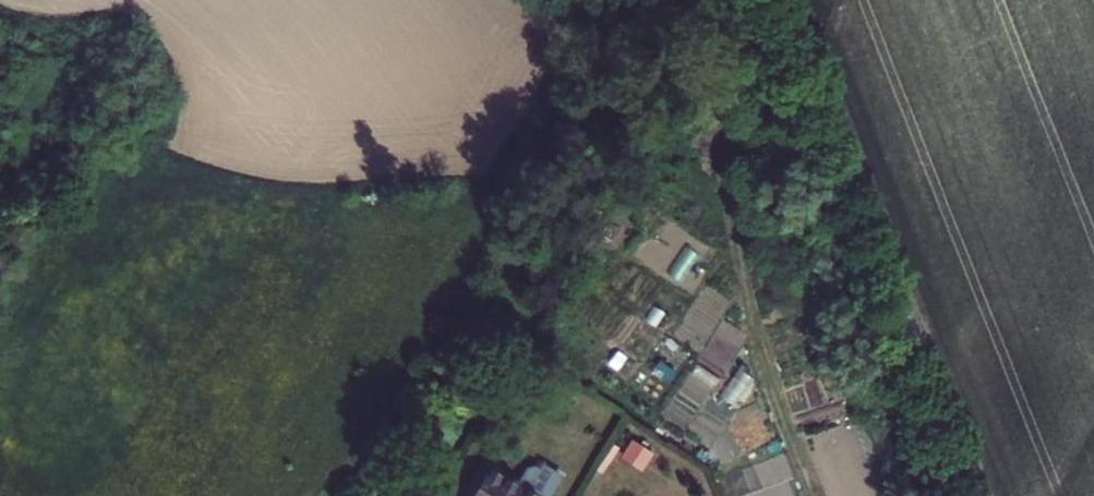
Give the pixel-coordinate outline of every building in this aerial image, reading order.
[(483,464),(464,495),(546,495),(552,486),(550,479),(530,466),(523,468),(513,483),(483,464)]
